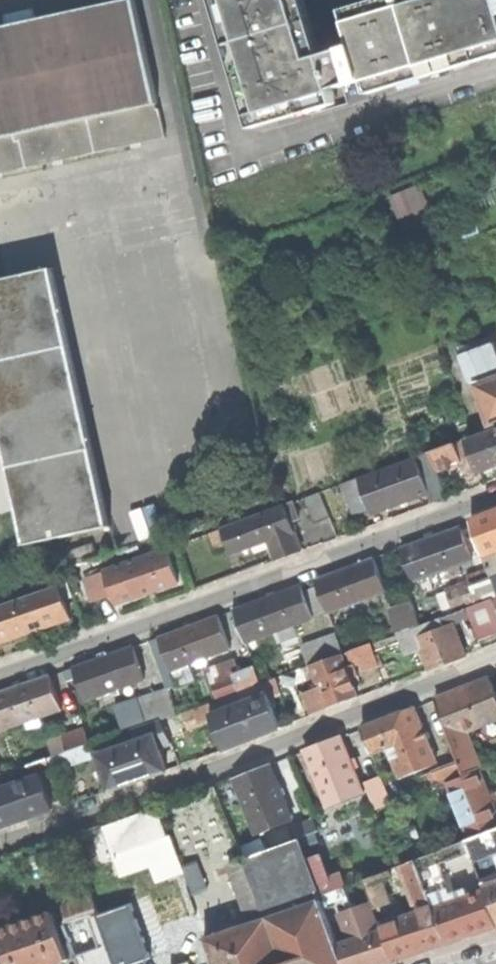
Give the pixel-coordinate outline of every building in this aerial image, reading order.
[(168,138),(137,0),(122,0),(0,27),(0,173),(168,138)] [(254,128),(307,112),(309,114),(349,101),(344,86),(364,80),(369,94),(495,56),(495,0),(373,0),(343,9),(354,44),(325,54),(308,0),(216,0),(254,128)] [(424,184),(394,194),(402,219),(432,210),(424,184)] [(25,544),(111,525),(54,268),(20,275),(5,279),(0,280),(0,433),(25,544)] [(492,423),(495,422),(495,378),(478,385),(492,423)] [(467,440),(478,471),(495,464),(495,429),(467,440)] [(438,470),(468,458),(461,440),(430,451),(438,470)] [(448,497),(438,470),(430,451),(415,457),(416,459),(360,479),(359,477),(346,482),(356,513),(371,508),(372,513),(412,498),(428,492),(432,503),(448,497)] [(315,525),(331,518),(320,491),(305,497),(315,525)] [(298,551),(302,549),(292,521),(300,518),(294,501),(281,506),(222,527),(223,528),(211,533),(217,548),(229,544),(232,552),(269,538),(277,559),(298,551)] [(490,571),(495,568),(495,511),(472,520),(490,571)] [(402,547),(414,580),(473,559),(460,526),(434,536),(433,533),(431,534),(428,534),(429,537),(402,547)] [(93,542),(66,551),(70,565),(97,556),(93,542)] [(146,591),(177,581),(166,551),(85,578),(91,595),(97,593),(98,596),(112,591),(116,602),(146,591)] [(317,578),(329,611),(387,590),(374,556),(348,566),(346,563),(343,564),(341,565),(342,568),(317,578)] [(447,589),(453,609),(495,593),(495,589),(494,582),(492,577),(472,584),(471,581),(447,589)] [(73,594),(68,583),(0,606),(0,641),(53,623),(69,617),(62,598),(73,594)] [(234,608),(246,642),(276,630),(279,640),(295,634),(292,625),(313,617),(301,584),(276,593),(275,589),(271,591),(269,592),(270,595),(234,608)] [(494,599),(494,596),(466,607),(467,609),(472,621),(495,612),(495,598),(494,599)] [(415,626),(421,624),(413,601),(389,611),(397,632),(398,632),(415,626)] [(479,640),(479,638),(472,621),(467,609),(443,617),(446,625),(418,635),(415,626),(398,632),(406,654),(423,647),(431,668),(446,662),(465,655),(453,623),(462,621),(471,643),(479,640)] [(472,621),(479,638),(495,632),(495,612),(472,621)] [(160,637),(172,669),(230,648),(218,615),(192,625),(191,621),(188,622),(185,623),(187,627),(160,637)] [(337,635),(302,648),(308,665),(311,664),(343,652),(337,635)] [(370,642),(343,652),(311,664),(318,684),(304,690),(312,713),(341,702),(358,696),(350,677),(357,674),(354,665),(359,663),(361,670),(378,664),(370,642)] [(75,666),(87,700),(146,679),(134,646),(106,655),(105,651),(102,652),(99,653),(101,657),(75,666)] [(235,657),(220,663),(224,676),(212,681),(218,697),(260,682),(254,666),(240,671),(235,657)] [(1,730),(62,709),(50,675),(23,685),(21,680),(18,682),(15,683),(17,687),(0,692),(0,726),(1,730)] [(269,696),(280,692),(275,678),(254,686),(257,696),(211,713),(224,748),(250,738),(251,741),(256,738),(255,736),(261,734),(280,726),(269,696)] [(463,773),(480,767),(467,729),(495,717),(495,692),(490,678),(461,689),(435,699),(459,762),(463,773)] [(167,687),(138,697),(147,722),(177,711),(167,687)] [(389,745),(401,776),(436,762),(413,707),(391,716),(362,727),(372,751),(389,745)] [(145,777),(180,765),(170,742),(159,746),(156,737),(167,733),(162,721),(140,729),(143,739),(99,754),(110,789),(135,780),(136,783),(142,780),(141,778),(145,777)] [(85,727),(64,735),(68,748),(90,741),(85,727)] [(305,749),(328,806),(363,791),(340,736),(322,743),(305,749)] [(93,758),(88,744),(48,757),(52,771),(53,772),(93,758)] [(56,782),(46,785),(42,775),(52,771),(48,757),(25,765),(29,778),(0,789),(0,827),(35,815),(64,805),(56,782)] [(459,762),(420,777),(425,788),(463,773),(459,762)] [(248,772),(235,777),(257,834),(292,820),(269,764),(248,772)] [(495,825),(495,810),(490,794),(481,769),(447,782),(467,835),(495,825)] [(381,775),(367,780),(378,807),(392,801),(381,775)] [(216,784),(226,809),(239,803),(230,779),(216,784)] [(104,828),(120,876),(154,865),(156,870),(180,862),(171,836),(168,837),(159,809),(104,828)] [(313,819),(288,829),(292,840),(318,830),(313,819)] [(481,862),(479,856),(495,850),(495,827),(466,839),(471,851),(476,864),(481,862)] [(68,837),(91,894),(110,887),(102,866),(97,868),(82,832),(68,837)] [(471,851),(466,839),(416,858),(447,941),(461,937),(462,939),(467,938),(466,935),(471,934),(495,926),(495,918),(485,889),(455,900),(441,862),(471,851)] [(319,896),(306,858),(300,840),(230,865),(251,923),(205,939),(213,962),(214,963),(344,963),(319,896)] [(319,896),(346,886),(342,875),(332,878),(324,852),(306,858),(319,896)] [(419,951),(447,941),(416,858),(400,864),(417,907),(420,906),(422,910),(381,924),(393,960),(406,955),(407,957),(412,955),(412,953),(419,951)] [(375,908),(388,903),(381,882),(391,878),(388,869),(364,878),(375,908)] [(494,874),(481,879),(485,889),(495,918),(495,878),(494,874)] [(61,922),(77,963),(133,963),(192,943),(205,939),(200,926),(167,938),(166,937),(151,942),(135,899),(129,901),(124,886),(96,896),(102,911),(98,912),(93,898),(63,908),(68,919),(61,922)] [(370,902),(340,914),(349,940),(338,944),(345,963),(379,963),(392,960),(370,902)] [(0,929),(0,943),(7,963),(54,963),(69,958),(53,911),(0,929)] [(213,962),(205,939),(192,943),(200,963),(209,963),(213,962)] [(167,953),(145,962),(146,963),(171,963),(167,953)]
